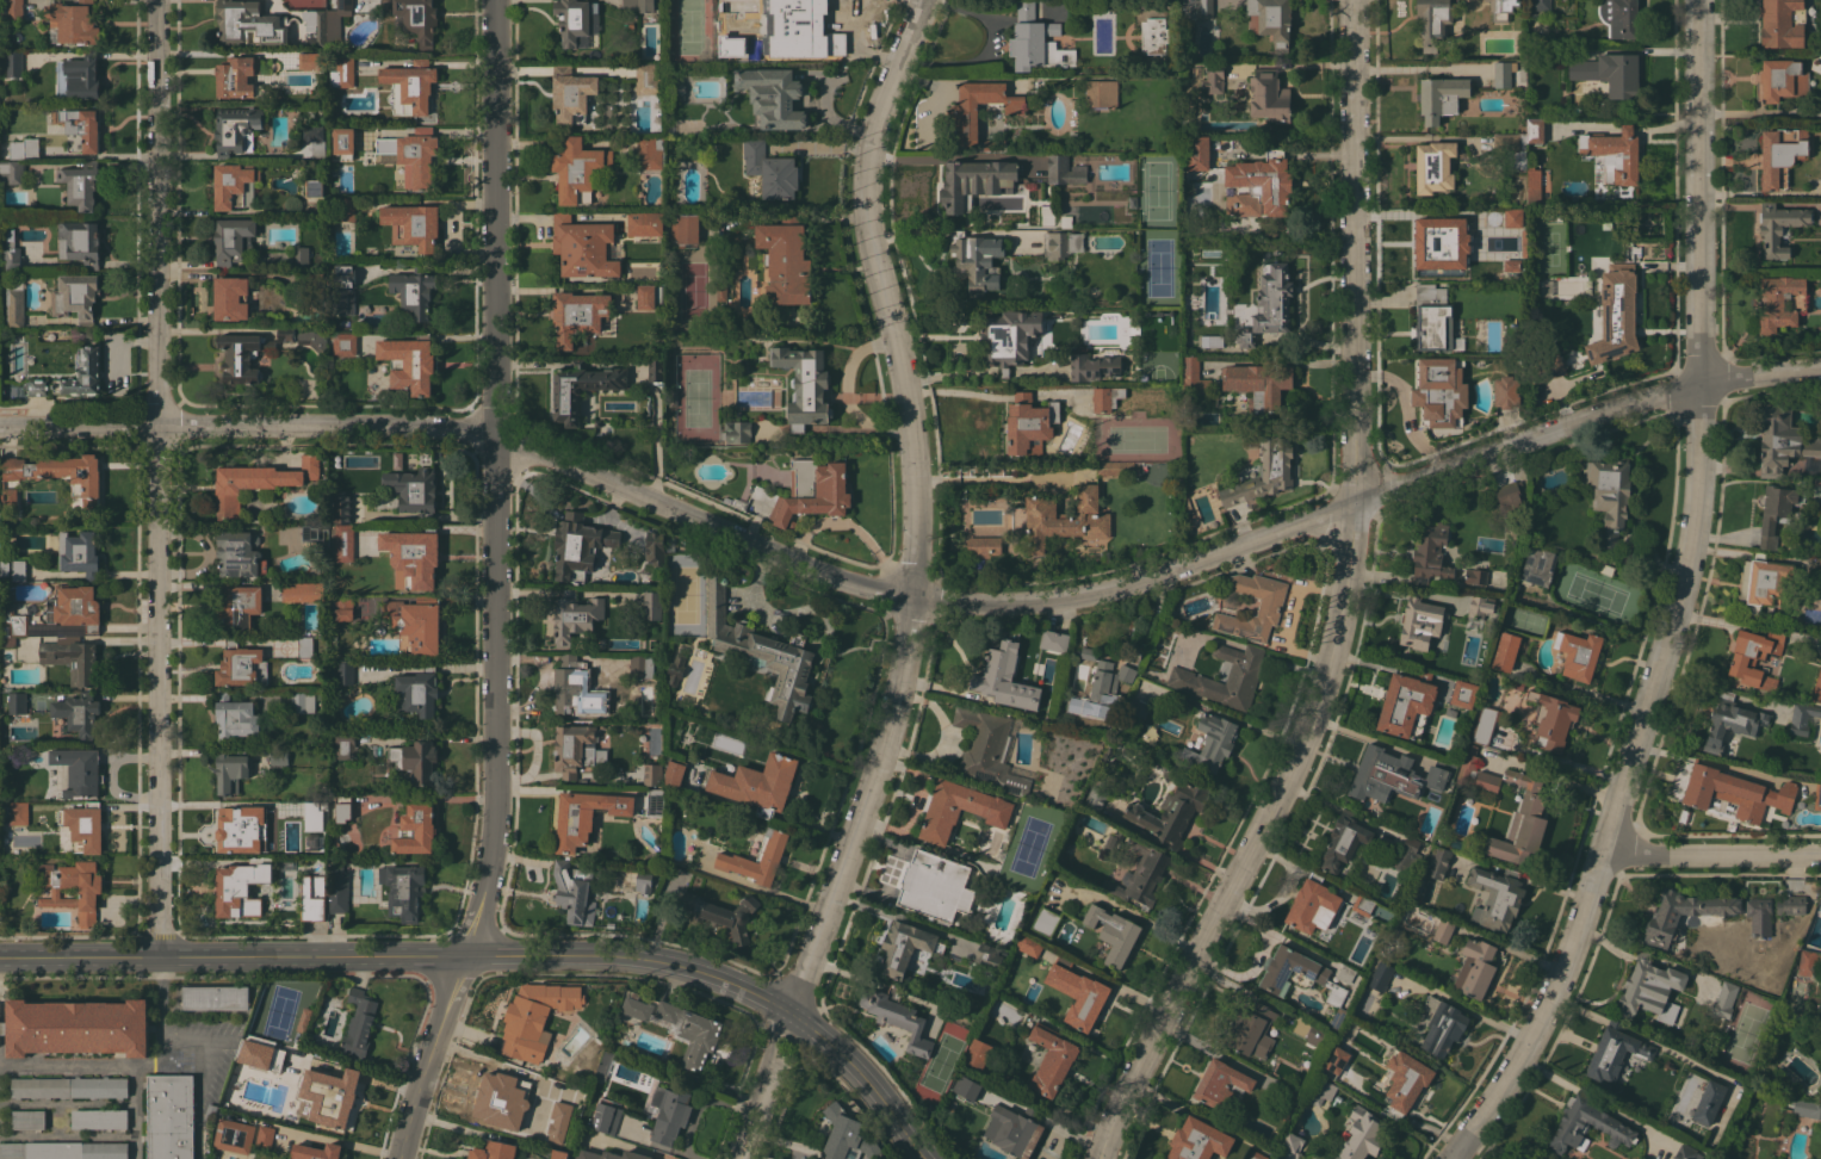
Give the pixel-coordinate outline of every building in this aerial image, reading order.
[(23,19),(0,20),(0,0),(23,0),(23,19)] [(79,5),(79,0),(93,0),(93,17),(95,19),(95,24),(94,26),(100,26),(100,43),(86,43),(86,42),(60,42),(58,26),(50,26),(49,19),(45,19),(44,5),(51,5),(51,2),(63,2),(63,5),(79,5)] [(218,24),(218,0),(237,0),(237,1),(260,1),(260,16),(287,16),(287,23),(290,23),(290,26),(287,26),(287,44),(260,44),(260,43),(248,43),(248,44),(219,44),(221,24),(218,24)] [(336,10),(336,0),(353,0),(353,10),(352,10),(352,16),(341,16),(341,47),(327,47),(327,10),(336,10)] [(380,5),(380,0),(433,0),(433,6),(438,6),(438,10),(436,10),(436,17),(436,27),(434,27),(434,42),(433,42),(433,49),(420,49),(420,41),(419,41),(419,32),(404,32),(404,31),(395,31),(395,18),(397,18),(397,14),(394,14),(394,6),(383,6),(383,5),(380,5)] [(562,1),(562,0),(577,0),(577,1),(589,1),(589,2),(599,2),(599,13),(589,12),(589,35),(576,35),(577,49),(563,49),(563,44),(562,44),(562,41),(563,41),(563,36),(562,36),(562,32),(559,32),(559,30),(560,30),(560,16),(553,16),(553,1),(557,1),(560,1),(562,1)] [(621,10),(622,0),(662,0),(662,13),(638,12),(638,10),(621,10)] [(713,62),(712,0),(725,0),(725,37),(719,37),(719,57),(754,58),(754,54),(751,52),(751,38),(769,38),(769,0),(828,0),(828,13),(825,13),(825,32),(846,32),(846,55),(844,55),(844,61),(713,62)] [(1035,21),(1045,21),(1045,23),(1060,23),(1060,36),(1045,36),(1045,41),(1055,41),(1055,49),(1076,49),(1076,66),(1043,66),(1043,64),(1030,64),(1030,70),(1015,70),(1014,67),(1014,62),(1015,58),(1015,55),(1010,55),(1010,37),(1015,37),(1015,21),(1017,21),(1017,0),(1035,0),(1035,21)] [(1184,19),(1184,0),(1213,0),(1213,19),(1184,19)] [(1247,14),(1246,0),(1292,0),(1292,1),(1290,1),(1290,6),(1290,26),(1289,26),(1289,42),(1288,42),(1288,51),(1274,52),(1274,42),(1272,42),(1272,33),(1258,33),(1258,32),(1251,32),(1250,14),(1247,14)] [(1417,18),(1417,0),(1457,0),(1457,11),(1453,11),(1453,23),(1447,23),(1447,37),(1437,37),(1437,52),(1423,52),(1423,33),(1422,33),(1420,18),(1417,18)] [(1484,1),(1484,0),(1517,0),(1520,0),(1520,6),(1513,6),(1513,12),(1509,12),(1509,21),(1492,21),(1492,12),(1489,12),(1489,1),(1484,1)] [(1532,10),(1532,0),(1550,0),(1550,10),(1532,10)] [(1599,1),(1600,0),(1603,0),(1637,0),(1637,38),(1610,38),(1610,37),(1608,37),(1608,25),(1605,24),(1600,20),(1599,17),(1598,13),(1597,11),(1597,6),(1599,1)] [(1761,4),(1761,0),(1803,0),(1803,7),(1804,7),(1805,27),(1803,27),(1803,47),(1761,47),(1761,26),(1761,16),(1759,16),(1759,4),(1761,4)] [(327,47),(305,47),(305,20),(302,20),(302,11),(317,11),(317,10),(327,10),(327,47)] [(1165,18),(1165,29),(1169,29),(1169,43),(1165,43),(1165,52),(1147,54),(1147,50),(1141,50),(1141,20),(1147,20),(1147,18),(1165,18)] [(21,64),(24,64),(24,69),(21,69),(21,76),(6,76),(6,50),(21,50),(21,51),(21,64)] [(57,60),(64,60),(85,60),(85,50),(97,50),(97,73),(99,73),(99,97),(57,97),(57,93),(57,60)] [(311,64),(296,64),(297,51),(311,51),(311,64)] [(1639,54),(1639,82),(1640,82),(1640,99),(1608,99),(1608,80),(1599,80),(1599,79),(1568,79),(1568,60),(1598,60),(1598,54),(1639,54)] [(353,87),(337,87),(337,86),(330,86),(330,72),(336,72),(336,56),(353,56),(353,63),(353,87)] [(217,75),(216,75),(216,66),(217,66),(217,63),(222,63),(222,61),(227,61),(227,57),(259,57),(259,74),(254,74),(254,75),(248,75),(248,83),(254,83),(254,85),(264,85),(264,94),(254,94),(254,97),(246,97),(246,98),(241,98),(241,97),(217,97),(217,75)] [(438,81),(431,81),(431,94),(429,94),(429,117),(414,117),(414,114),(403,114),(403,104),(401,104),(401,82),(379,82),(379,68),(413,68),(413,58),(428,58),(428,68),(438,68),(438,81)] [(1763,82),(1760,82),(1760,72),(1763,72),(1763,60),(1794,60),(1794,61),(1801,61),(1801,72),(1808,72),(1808,97),(1778,97),(1778,103),(1763,103),(1763,82)] [(1511,61),(1511,62),(1517,62),(1517,70),(1511,70),(1511,87),(1494,88),(1494,86),(1491,86),(1491,79),(1494,79),(1494,61),(1511,61)] [(1207,93),(1207,89),(1200,89),(1200,79),(1207,79),(1207,62),(1224,62),(1224,93),(1207,93)] [(584,122),(572,123),(572,124),(557,124),(557,109),(555,109),(555,75),(553,75),(553,63),(571,63),(571,75),(572,75),(572,76),(599,76),(599,94),(587,93),(587,113),(584,113),(584,122)] [(636,94),(636,63),(655,63),(655,78),(662,78),(662,94),(636,94)] [(326,82),(317,82),(317,67),(326,66),(326,73),(326,82)] [(1277,68),(1277,78),(1280,78),(1280,87),(1290,87),(1290,123),(1275,123),(1275,120),(1265,120),(1265,117),(1251,117),(1251,116),(1250,116),(1250,101),(1251,101),(1251,100),(1255,100),(1255,86),(1250,86),(1250,76),(1256,76),(1256,68),(1277,68)] [(793,69),(793,80),(800,80),(800,83),(803,83),(803,94),(800,94),(800,98),(793,98),(793,110),(805,110),(805,113),(807,113),(807,125),(805,125),(805,128),(761,128),(761,126),(755,126),(755,114),(754,114),(752,103),(750,103),(750,87),(739,87),(738,91),(735,91),(731,88),(732,83),(735,80),(735,69),(793,69)] [(1458,95),(1458,112),(1453,113),(1443,113),(1443,114),(1439,114),(1439,126),(1424,126),(1424,114),(1420,114),(1420,78),(1443,78),(1443,79),(1470,79),(1470,95),(1458,95)] [(1117,80),(1116,106),(1107,106),(1107,109),(1091,107),(1091,106),(1086,106),(1086,80),(1117,80)] [(686,86),(686,92),(681,95),(676,95),(673,92),(673,86),(675,82),(682,82),(686,86)] [(1006,82),(1006,95),(1024,95),(1024,110),(1017,110),(1017,114),(1005,114),(1005,103),(977,103),(978,144),(954,145),(954,118),(949,116),(949,109),(953,105),(959,104),(959,82),(1006,82)] [(397,103),(398,83),(391,83),(390,113),(410,114),(410,104),(397,103)] [(611,120),(602,120),(602,104),(611,105),(611,120)] [(229,151),(229,156),(218,156),(218,138),(216,138),(216,129),(217,129),(217,107),(221,107),(221,109),(262,109),(262,110),(265,110),(265,116),(262,116),(262,129),(253,129),(253,126),(252,126),(252,130),(249,130),(248,132),(247,134),(246,134),(243,134),(243,151),(229,151)] [(99,153),(82,153),(83,134),(66,134),(67,120),(58,120),(58,110),(80,110),(99,110),(99,153)] [(1526,119),(1543,118),(1544,142),(1526,142),(1526,134),(1526,119)] [(324,156),(311,156),(311,141),(299,142),(299,124),(323,124),(323,141),(324,141),(324,156)] [(1579,134),(1581,134),(1581,132),(1586,132),(1586,134),(1588,134),(1588,136),(1592,136),(1592,132),(1604,132),(1604,136),(1621,136),(1621,124),(1633,124),(1633,136),(1637,136),(1637,185),(1622,185),(1622,184),(1613,184),(1613,181),(1604,181),(1604,169),(1611,169),(1611,165),(1603,163),(1603,154),(1586,154),(1586,148),(1579,148),(1579,134)] [(354,153),(352,153),(352,160),(341,160),(341,154),(334,154),(334,136),(333,136),(333,131),(334,131),(334,128),(354,129),(354,153)] [(432,190),(413,190),(413,188),(404,188),(404,163),(398,163),(397,153),(377,154),(376,138),(397,138),(397,137),(404,137),(404,136),(414,135),(414,128),(433,128),(433,137),(439,137),(439,154),(432,154),(432,190)] [(1776,130),(1776,129),(1808,129),(1808,155),(1804,155),(1804,159),(1796,159),(1796,155),(1794,155),(1794,160),(1794,161),(1792,163),(1790,165),(1789,166),(1788,166),(1788,187),(1778,187),(1778,191),(1761,191),(1761,130),(1776,130)] [(1526,142),(1526,168),(1507,168),(1507,151),(1493,151),(1493,134),(1526,134),(1526,142)] [(559,171),(552,172),(552,154),(560,154),(560,150),(565,150),(565,137),(582,136),(583,150),(613,149),(613,168),(593,168),(594,191),(591,191),(591,203),(578,203),(578,205),(559,205),(559,171)] [(663,151),(664,151),(664,168),(662,168),(662,169),(637,169),(637,136),(656,136),(656,137),(663,137),(663,151)] [(1209,169),(1187,169),(1187,151),(1190,151),(1190,136),(1209,136),(1209,169)] [(38,159),(7,159),(7,138),(38,138),(38,159)] [(762,198),(762,174),(745,174),(745,159),(743,159),(743,138),(764,138),(764,157),(794,157),(794,166),(798,166),(798,190),(795,190),(795,198),(762,198)] [(984,150),(984,140),(996,140),(996,150),(984,150)] [(1416,144),(1430,143),(1430,142),(1456,142),(1456,156),(1449,156),(1449,173),(1454,173),(1454,188),(1447,188),(1447,190),(1432,190),(1432,194),(1417,194),(1416,144)] [(1226,215),(1226,196),(1233,196),(1233,193),(1250,193),(1249,190),(1249,188),(1249,186),(1250,185),(1225,186),(1224,162),(1253,162),(1256,160),(1262,160),(1264,161),(1266,161),(1266,149),(1284,148),(1284,157),(1287,157),(1287,171),(1292,171),(1292,191),(1288,191),(1288,216),(1268,216),(1268,213),(1262,213),(1262,210),(1261,210),(1261,216),(1226,215)] [(1047,182),(1047,155),(1049,155),(1049,154),(1067,154),(1069,154),(1069,171),(1072,171),(1072,165),(1088,165),(1088,182),(1047,182)] [(68,181),(56,181),(56,168),(62,168),(83,168),(83,160),(98,160),(98,167),(99,169),(99,181),(95,181),(95,182),(95,190),(94,190),(94,197),(95,198),(95,203),(94,204),(94,211),(85,211),(79,211),(79,204),(68,204),(68,181)] [(8,175),(0,175),(0,161),(24,161),(24,184),(8,182),(8,175)] [(985,194),(985,192),(971,193),(971,211),(964,211),(964,213),(959,213),(958,215),(953,215),(950,213),(946,213),(946,205),(941,205),(941,187),(944,187),(944,179),(946,179),(946,176),(946,161),(964,161),(991,161),(1009,161),(1017,161),(1017,165),(1020,165),(1020,168),(1017,168),(1017,180),(1014,180),(1014,186),(1001,186),(1001,194),(985,194)] [(215,210),(215,163),(241,163),(241,168),(260,168),(260,181),(244,181),(243,206),(233,205),(233,210),(215,210)] [(1541,206),(1528,206),(1526,168),(1528,169),(1528,166),(1534,166),(1534,169),(1541,169),(1541,206)] [(322,179),(322,196),(308,196),(306,179),(322,179)] [(355,221),(334,221),(335,194),(355,194),(355,221)] [(1136,207),(1128,207),(1128,196),(1136,196),(1136,207)] [(1790,234),(1790,235),(1788,235),(1788,237),(1782,237),(1782,235),(1779,235),(1779,243),(1778,243),(1778,246),(1789,246),(1790,258),(1786,258),(1786,259),(1778,259),(1778,258),(1764,259),(1764,235),(1759,235),(1759,223),(1761,223),(1761,222),(1759,222),(1759,212),(1761,212),(1761,199),(1774,199),(1774,209),(1784,209),(1789,209),(1798,209),(1803,209),(1807,209),(1813,209),(1813,225),(1790,225),(1791,227),(1792,228),(1792,230),(1791,231),(1790,234)] [(438,205),(438,240),(435,240),(435,253),(419,253),(419,243),(392,243),(392,223),(380,223),(380,206),(438,205)] [(1526,207),(1526,229),(1519,229),(1519,227),(1510,227),(1510,207),(1526,207)] [(553,210),(572,210),(572,221),(617,221),(617,240),(615,240),(615,243),(609,243),(609,260),(620,260),(620,275),(560,275),(560,253),(553,253),(553,210)] [(627,235),(627,212),(663,212),(663,235),(627,235)] [(699,242),(698,242),(698,243),(686,243),(686,248),(679,248),(679,243),(677,243),(677,238),(670,238),(670,231),(671,231),(671,213),(698,213),(698,215),(699,215),(699,242)] [(769,266),(763,266),(763,253),(769,253),(769,247),(755,247),(755,224),(781,224),(781,216),(799,216),(799,224),(805,224),(804,248),(807,248),(807,259),(811,259),(811,283),(811,304),(766,303),(766,284),(770,285),(770,275),(769,275),(769,266)] [(1416,243),(1432,243),(1432,234),(1427,234),(1427,229),(1429,229),(1429,219),(1427,219),(1427,216),(1430,216),(1461,216),(1461,218),(1480,217),(1480,216),(1492,216),(1492,233),(1526,231),(1526,258),(1513,258),(1513,249),(1492,249),(1492,256),(1469,256),(1463,262),(1463,275),(1435,275),(1435,277),(1432,277),(1432,265),(1416,265),(1416,243)] [(217,254),(216,252),(216,249),(216,248),(217,246),(217,242),(216,242),(216,229),(217,229),(217,218),(256,218),(256,235),(243,235),(243,261),(233,261),(233,269),(217,269),(217,254)] [(86,222),(98,222),(98,231),(100,231),(100,236),(99,236),(99,248),(100,248),(100,254),(99,255),(99,259),(99,269),(83,269),(83,259),(68,258),(67,237),(57,237),(57,223),(63,222),(86,222)] [(950,230),(965,230),(965,237),(966,237),(966,236),(984,236),(984,237),(1002,237),(1002,246),(1004,246),(1004,256),(992,256),(992,267),(999,267),(999,289),(985,290),(985,300),(970,300),(968,278),(954,278),(954,269),(953,269),(953,265),(956,265),(956,264),(955,262),(955,261),(955,260),(955,259),(956,259),(956,256),(950,256),(950,230)] [(1069,231),(1067,234),(1069,252),(1069,256),(1064,256),(1064,260),(1043,261),(1043,233),(1069,231)] [(1082,250),(1069,252),(1067,234),(1082,233),(1082,250)] [(309,269),(293,269),(293,247),(297,247),(309,246),(309,269)] [(5,247),(19,247),(19,255),(20,255),(20,256),(24,256),(24,267),(20,267),(20,269),(5,269),(5,247)] [(1287,262),(1288,281),(1293,281),(1293,296),(1289,296),(1289,318),(1290,318),(1290,330),(1289,330),(1289,331),(1277,331),(1277,333),(1269,333),(1269,331),(1256,331),(1256,347),(1239,347),(1239,343),(1237,343),(1237,330),(1239,330),(1239,327),(1252,327),(1252,304),(1257,304),(1257,290),(1262,290),(1262,273),(1270,273),(1270,262),(1287,262)] [(355,264),(355,287),(335,287),(334,265),(355,264)] [(323,300),(308,300),(308,272),(323,272),(323,300)] [(98,274),(98,287),(100,287),(100,296),(95,296),(95,300),(93,300),(93,326),(79,326),(79,310),(68,310),(68,316),(51,316),(51,289),(60,289),(60,274),(98,274)] [(402,310),(401,292),(390,292),(390,274),(404,274),(409,274),(415,274),(435,274),(436,274),(438,287),(435,287),(431,287),(431,300),(429,300),(429,302),(429,321),(414,321),(414,310),(402,310)] [(215,277),(240,277),(240,279),(246,279),(246,292),(239,292),(239,303),(247,303),(247,317),(240,317),(240,320),(215,320),(215,277)] [(1776,326),(1776,335),(1759,335),(1759,309),(1766,309),(1766,295),(1761,295),(1760,278),(1779,278),(1779,277),(1792,277),(1792,278),(1805,278),(1805,311),(1797,311),(1797,326),(1776,326)] [(1535,299),(1551,299),(1551,279),(1535,278),(1535,299)] [(726,300),(717,300),(717,280),(727,280),(726,300)] [(1600,361),(1602,364),(1594,366),(1594,364),(1590,365),(1584,345),(1602,339),(1603,304),(1600,304),(1602,283),(1629,283),(1629,280),(1634,280),(1634,283),(1635,283),(1635,290),(1639,290),(1639,334),(1635,334),(1640,348),(1600,361)] [(1418,335),(1416,335),(1416,329),(1418,329),(1418,314),(1416,314),(1416,283),(1435,283),(1435,287),(1447,287),(1447,304),(1453,304),(1451,348),(1447,348),(1447,349),(1447,351),(1442,351),(1442,349),(1418,349),(1418,335)] [(637,285),(655,284),(655,286),(662,285),(662,286),(662,291),(662,303),(657,303),(657,309),(638,309),(637,285)] [(24,326),(8,326),(8,304),(6,304),(6,289),(24,289),(24,326)] [(354,315),(328,315),(327,289),(354,289),(354,315)] [(575,290),(575,293),(613,293),(613,330),(602,330),(602,333),(572,331),(572,349),(555,351),(555,291),(575,290)] [(981,317),(996,317),(996,316),(1002,316),(1002,311),(1042,311),(1042,335),(1039,334),(1038,358),(1024,359),(1024,364),(1009,364),(1009,377),(999,377),(999,364),(984,364),(984,359),(983,359),(983,347),(981,347),(981,317)] [(278,326),(295,326),(295,341),(278,342),(278,326)] [(321,354),(309,345),(298,343),(297,329),(317,329),(332,342),(321,354)] [(416,340),(416,333),(429,333),(429,339),(431,339),(431,354),(434,354),(434,357),(438,357),(438,372),(434,372),(434,373),(431,373),(431,396),(411,396),(411,388),(391,388),(391,360),(392,359),(377,359),(377,340),(416,340)] [(261,334),(261,336),(265,336),(265,340),(275,340),(275,347),(261,347),(261,349),(258,349),(258,355),(252,355),(252,362),(250,362),(250,367),(259,367),(259,371),(262,372),(262,378),(260,379),(260,383),(254,383),(254,384),(248,384),(248,383),(224,383),(224,370),(222,370),(223,361),(225,362),(225,349),(223,349),(223,348),(218,348),(218,334),(261,334)] [(333,334),(357,334),(357,355),(334,355),(333,334)] [(824,370),(828,370),(828,373),(830,374),(829,384),(828,384),(828,388),(824,388),(824,391),(824,402),(829,402),(829,407),(832,409),(832,416),(829,419),(829,422),(828,422),(828,423),(804,422),(804,433),(789,433),(789,423),(788,423),(788,402),(792,402),(792,393),(794,390),(793,388),(791,386),(791,379),(794,377),(794,374),(795,374),(795,366),(791,366),(788,370),(783,368),(781,367),(780,366),(769,366),(768,347),(780,347),(780,343),(789,343),(789,349),(797,349),(797,351),(809,351),(809,349),(824,349),(824,370)] [(99,379),(100,379),(100,393),(97,393),(95,395),(93,395),(91,395),(89,395),(87,393),(81,393),(80,395),(78,395),(75,395),(73,395),(72,393),(68,393),(61,393),(61,392),(54,392),(54,388),(52,388),(52,384),(54,384),(54,379),(55,379),(55,377),(61,377),(61,379),(67,379),(67,378),(68,377),(70,376),(73,377),(73,379),(78,379),(78,367),(75,367),(75,361),(78,361),(78,360),(75,360),(75,355),(78,355),(78,354),(75,354),(75,348),(78,348),(78,347),(83,347),(83,346),(88,346),(88,345),(94,345),(98,345),(98,346),(99,346),(99,379)] [(1071,353),(1088,353),(1088,358),(1090,358),(1090,359),(1096,359),(1096,358),(1098,358),(1098,355),(1105,355),(1105,357),(1114,357),(1114,355),(1121,355),(1121,376),(1114,376),(1114,374),(1105,374),(1105,376),(1100,376),(1100,379),(1096,379),(1096,378),(1090,378),(1090,379),(1089,379),(1089,380),(1071,380),(1071,353)] [(1528,364),(1561,353),(1562,358),(1565,358),(1567,367),(1565,367),(1567,373),(1536,384),(1536,383),(1534,384),(1532,383),(1531,382),(1532,380),(1528,364)] [(1198,379),(1210,379),(1210,393),(1183,393),(1183,357),(1198,355),(1198,379)] [(648,358),(664,358),(665,380),(649,382),(648,358)] [(1422,428),(1422,423),(1420,422),(1418,420),(1416,416),(1414,413),(1416,408),(1416,405),(1417,403),(1420,399),(1420,390),(1417,391),(1416,358),(1426,358),(1426,359),(1457,359),(1457,360),(1464,360),(1464,367),(1462,367),(1462,373),(1462,415),(1462,426),(1462,428),(1422,428)] [(556,368),(571,368),(571,359),(587,359),(587,368),(588,368),(588,371),(606,371),(606,367),(628,367),(628,389),(582,389),(582,429),(565,429),(565,422),(556,422),(556,368)] [(1293,388),(1280,388),(1280,411),(1264,411),(1264,419),(1253,419),(1253,411),(1249,411),(1249,398),(1253,398),(1253,391),(1235,391),(1235,390),(1222,390),(1222,377),(1221,377),(1221,366),(1225,366),(1247,366),(1247,365),(1265,365),(1293,365),(1293,388)] [(29,379),(48,379),(48,395),(29,396),(29,379)] [(1495,405),(1495,380),(1517,380),(1517,405),(1495,405)] [(1126,388),(1126,397),(1116,397),(1116,408),(1111,408),(1111,411),(1094,413),(1094,401),(1092,401),(1092,396),(1094,396),(1094,388),(1126,388)] [(677,405),(669,407),(668,390),(677,389),(677,405)] [(1008,416),(1009,416),(1009,403),(1014,403),(1014,391),(1032,391),(1032,407),(1048,407),(1048,401),(1059,401),(1059,422),(1049,422),(1049,427),(1053,427),(1053,436),(1051,436),(1051,439),(1041,439),(1042,454),(1008,454),(1008,444),(1010,444),(1010,439),(1008,439),(1008,416)] [(1803,436),(1820,437),(1820,457),(1801,455),(1788,455),(1788,465),(1782,465),(1782,478),(1760,477),(1761,453),(1760,453),(1760,439),(1761,439),(1761,436),(1760,435),(1760,432),(1761,432),(1763,408),(1763,403),(1782,404),(1782,402),(1791,402),(1790,426),(1804,427),(1803,436)] [(725,442),(725,439),(720,439),(720,432),(724,432),(724,421),(751,421),(751,436),(750,436),(750,442),(725,442)] [(1262,457),(1259,457),(1259,446),(1262,446),(1262,436),(1289,436),(1289,446),(1293,446),(1293,457),(1290,457),(1289,465),(1292,465),(1292,476),(1293,476),(1293,485),(1292,485),(1292,489),(1288,489),(1288,490),(1281,490),(1281,488),(1278,488),(1278,494),(1268,494),(1268,492),(1224,508),(1220,497),(1218,498),(1216,494),(1219,492),(1218,490),(1259,476),(1259,469),(1259,465),(1261,464),(1262,463),(1262,457)] [(2,475),(0,475),(0,466),(0,457),(26,457),(26,463),(38,463),(38,458),(82,457),(82,453),(85,453),(85,452),(94,452),(94,453),(95,453),(95,458),(98,457),(99,470),(99,497),(98,497),(98,509),(82,508),(82,496),(72,496),(72,475),(67,475),(67,476),(49,476),(49,477),(32,477),(32,476),(24,476),(24,477),(20,477),(20,479),(14,479),(14,481),(2,481),(2,475)] [(217,490),(216,490),(216,484),(216,479),(217,479),(217,466),(233,466),(233,465),(239,465),(239,466),(277,466),(277,470),(302,470),(302,454),(320,454),(320,460),(318,460),(318,466),(320,466),(320,476),(318,476),(318,479),(304,479),(304,484),(277,484),(277,488),(260,488),(260,489),(252,489),(252,488),(241,488),(241,517),(234,517),(234,521),(218,521),(218,515),(217,515),(217,490)] [(1629,497),(1628,497),(1628,504),(1627,504),(1627,509),(1627,517),(1624,517),(1623,531),(1618,531),(1617,547),(1600,546),(1602,526),(1603,526),(1604,510),(1592,509),(1593,506),(1592,506),(1592,498),(1593,498),(1594,484),(1577,483),(1578,460),(1591,461),(1591,460),(1600,461),(1608,463),(1608,461),(1613,461),(1613,457),(1628,458),(1628,463),(1629,463),(1628,479),(1630,479),(1629,497)] [(750,496),(755,484),(778,495),(785,497),(791,497),(791,469),(791,459),(817,459),(817,465),(829,465),(829,461),(846,461),(846,466),(847,466),(847,469),(846,469),(846,477),(847,477),(847,479),(846,479),(846,482),(850,482),(850,492),(851,492),(851,507),(847,507),(847,515),(842,515),(842,516),(840,516),(840,515),(835,515),(835,516),(832,516),(832,515),(829,515),(829,512),(822,512),(822,514),(819,514),(819,512),(817,512),(817,514),(813,514),(813,513),(809,513),(809,514),(805,514),(805,513),(795,513),(795,514),(793,514),(793,513),(791,517),(791,519),(791,520),(799,523),(795,532),(786,527),(785,529),(773,523),(774,520),(768,517),(773,508),(750,496)] [(1133,461),(1133,475),(1096,475),(1096,473),(1079,473),(1079,464),(1096,464),(1096,461),(1133,461)] [(394,485),(383,485),(383,473),(394,473),(394,472),(419,472),(419,466),(434,466),(434,472),(435,472),(435,476),(436,476),(436,485),(435,485),(435,512),(433,512),(433,520),(419,520),(419,510),(414,510),(414,512),(399,512),(399,495),(401,495),(401,489),(399,489),(399,491),(394,491),(394,485)] [(1516,479),(1516,482),(1522,481),(1523,485),(1518,486),(1525,506),(1504,513),(1494,488),(1516,479)] [(1803,502),(1801,502),(1800,504),(1791,504),(1790,517),(1789,517),(1789,522),(1774,521),(1773,535),(1778,535),(1776,550),(1759,548),(1763,507),(1761,507),(1759,506),(1758,504),(1757,502),(1757,500),(1758,497),(1759,496),(1760,495),(1761,494),(1763,494),(1765,494),(1765,484),(1769,484),(1770,483),(1774,484),(1774,485),(1778,485),(1778,488),(1798,489),(1798,490),(1804,490),(1803,502)] [(1055,495),(1057,513),(1072,513),(1072,514),(1077,514),(1077,484),(1098,484),(1098,512),(1085,512),(1085,514),(1109,514),(1109,527),(1105,527),(1105,537),(1084,537),(1084,535),(1046,535),(1046,546),(1045,546),(1045,554),(1028,554),(1028,534),(1012,534),(1012,507),(1026,506),(1026,496),(1055,495)] [(17,506),(2,506),(2,500),(5,500),(5,494),(2,494),(2,489),(17,488),(17,506)] [(333,495),(352,495),(352,523),(333,523),(333,495)] [(747,503),(743,510),(735,506),(733,507),(724,502),(725,497),(732,500),(733,497),(747,503)] [(584,512),(583,525),(603,527),(602,529),(621,532),(619,547),(601,545),(601,546),(599,546),(599,553),(595,552),(595,556),(597,557),(596,568),(594,568),(594,571),(593,571),(590,570),(590,572),(586,571),(586,570),(584,570),(583,582),(571,581),(555,580),(556,569),(556,564),(557,551),(555,551),(556,538),(557,525),(558,525),(558,522),(560,522),(562,519),(564,519),(565,509),(584,512)] [(1430,575),(1430,577),(1429,577),(1427,588),(1412,585),(1416,560),(1412,559),(1414,548),(1417,548),(1418,539),(1420,539),(1422,523),(1437,526),(1437,521),(1442,521),(1442,523),(1449,525),(1448,529),(1450,531),(1449,538),(1448,540),(1447,545),(1441,545),(1441,552),(1443,552),(1441,565),(1454,566),(1453,578),(1430,575)] [(426,532),(426,525),(435,523),(435,532),(439,532),(439,566),(435,566),(435,589),(413,589),(413,585),(407,585),(407,588),(397,588),(397,566),(391,563),(391,548),(379,550),(379,547),(378,547),(378,535),(378,532),(426,532)] [(259,559),(267,559),(267,572),(259,572),(258,576),(221,576),(221,574),(222,574),(222,568),(221,568),(221,566),(219,566),(219,562),(221,562),(221,560),(222,560),(222,557),(216,557),(216,550),(219,550),(219,546),(218,546),(218,541),(217,540),(217,537),(218,535),(218,531),(218,525),(230,525),(230,531),(252,531),(252,534),(256,534),(260,537),(260,543),(256,545),(252,546),(252,550),(258,550),(259,550),(260,551),(261,552),(261,553),(261,556),(261,557),(260,558),(259,558),(259,559)] [(302,525),(318,525),(320,529),(322,529),(322,525),(328,525),(328,529),(323,529),(323,540),(303,541),(302,525)] [(354,560),(335,562),(335,525),(353,525),(354,560)] [(664,550),(665,550),(665,565),(663,565),(662,578),(652,577),(655,565),(652,565),(652,563),(648,562),(648,560),(646,559),(646,547),(648,547),(648,529),(664,532),(664,550)] [(60,532),(68,532),(68,535),(80,535),(80,531),(95,531),(95,548),(99,548),(99,554),(99,570),(99,581),(86,581),(86,570),(62,570),(62,569),(61,569),(60,532)] [(979,554),(979,557),(967,557),(967,545),(962,545),(962,539),(967,539),(967,537),(1001,535),(1001,553),(979,554)] [(676,537),(676,551),(665,551),(665,537),(676,537)] [(1531,582),(1530,585),(1520,582),(1522,580),(1519,578),(1530,545),(1555,552),(1555,553),(1559,554),(1553,571),(1554,571),(1548,588),(1531,582)] [(1792,565),(1791,576),(1783,575),(1779,606),(1761,603),(1760,614),(1738,611),(1743,559),(1752,560),(1752,559),(1753,559),(1754,550),(1765,552),(1765,560),(1766,560),(1766,562),(1792,565)] [(1109,551),(1109,564),(1100,564),(1101,551),(1109,551)] [(0,575),(0,559),(10,559),(10,576),(0,575)] [(12,559),(25,559),(26,581),(12,581),(12,559)] [(1487,584),(1472,583),(1464,583),(1466,568),(1474,569),(1474,568),(1486,569),(1486,570),(1488,571),(1487,584)] [(1276,625),(1271,624),(1265,643),(1210,627),(1215,612),(1249,620),(1255,596),(1225,588),(1228,576),(1239,574),(1252,577),(1253,574),(1288,583),(1276,625)] [(779,705),(770,702),(770,701),(768,700),(773,686),(775,687),(780,670),(766,665),(767,659),(747,653),(745,659),(713,649),(714,645),(711,644),(713,638),(710,637),(707,636),(707,575),(725,575),(726,576),(727,580),(729,582),(727,583),(725,584),(726,621),(735,624),(736,619),(742,621),(742,619),(744,619),(748,620),(749,622),(748,625),(755,627),(754,631),(770,637),(773,636),(778,637),(779,639),(788,643),(793,631),(806,636),(803,649),(816,652),(806,681),(810,682),(806,693),(813,695),(807,713),(795,709),(791,723),(775,717),(779,705)] [(262,613),(248,613),(248,630),(223,630),(223,614),(218,615),(218,587),(219,587),(219,580),(237,580),(237,585),(261,585),(262,613)] [(323,582),(324,601),(283,601),(283,582),(323,582)] [(86,633),(86,624),(62,624),(62,621),(47,622),(47,597),(56,597),(56,584),(70,584),(70,587),(80,587),(80,585),(94,585),(94,599),(97,600),(99,601),(100,602),(100,605),(100,624),(99,624),(99,633),(86,633)] [(556,607),(557,607),(557,602),(556,602),(556,597),(563,597),(563,587),(576,588),(576,599),(578,599),(578,602),(578,603),(587,603),(587,602),(590,602),(590,596),(603,597),(603,618),(599,618),(597,619),(593,619),(593,631),(571,630),(570,646),(556,646),(556,607)] [(1411,647),(1412,646),(1399,643),(1402,624),(1399,622),(1401,612),(1405,612),(1406,611),(1405,611),(1406,603),(1407,603),(1408,599),(1411,589),(1422,591),(1420,601),(1450,607),(1448,618),(1443,616),(1442,620),(1443,620),(1439,637),(1431,634),(1427,651),(1411,647)] [(662,620),(643,620),(644,590),(662,591),(662,620)] [(1499,614),(1487,612),(1485,620),(1467,615),(1470,595),(1474,595),(1475,593),(1489,595),(1488,602),(1497,605),(1495,606),(1501,607),(1499,614)] [(335,594),(353,594),(353,620),(334,620),(335,594)] [(414,657),(414,658),(409,658),(409,655),(399,655),(399,632),(396,632),(392,628),(391,618),(382,618),(382,600),(403,600),(403,603),(416,603),(416,594),(439,594),(440,657),(414,657)] [(11,622),(4,622),(4,607),(13,607),(13,614),(27,614),(27,636),(11,636),(11,622)] [(1043,628),(1070,634),(1066,652),(1040,646),(1043,628)] [(1764,638),(1766,638),(1769,628),(1785,631),(1783,644),(1784,644),(1780,655),(1770,651),(1770,652),(1766,651),(1764,659),(1755,657),(1753,668),(1763,670),(1761,674),(1778,678),(1774,692),(1759,687),(1758,688),(1740,682),(1741,677),(1728,674),(1735,652),(1734,651),(1736,643),(1735,643),(1740,628),(1765,636),(1764,638)] [(1511,673),(1509,671),(1507,673),(1492,668),(1493,667),(1491,667),(1501,631),(1522,637),(1511,673)] [(1590,683),(1561,675),(1563,667),(1563,665),(1567,652),(1557,649),(1563,632),(1587,639),(1588,632),(1603,637),(1590,683)] [(16,636),(16,646),(1,646),(1,636),(8,636),(16,636)] [(39,663),(39,642),(57,642),(57,636),(80,636),(80,643),(97,643),(97,675),(99,675),(100,682),(97,682),(97,686),(70,686),(70,663),(64,663),(39,663)] [(262,649),(262,661),(267,661),(267,683),(256,683),(256,684),(230,683),(230,684),(216,684),(216,669),(222,669),(222,659),(224,659),(224,649),(225,649),(225,636),(237,636),(237,647),(249,647),(262,649)] [(298,636),(312,636),(312,658),(298,658),(298,636)] [(1014,673),(1011,680),(1012,680),(1012,681),(1042,688),(1038,711),(995,701),(996,694),(992,694),(992,693),(987,692),(987,695),(979,694),(980,690),(970,688),(972,673),(984,675),(987,659),(985,659),(986,655),(989,655),(990,647),(999,650),(1002,639),(1006,639),(1006,638),(1012,639),(1012,640),(1020,642),(1018,646),(1020,647),(1018,651),(1017,651),(1017,653),(1018,655),(1014,673)] [(1219,702),(1219,701),(1188,690),(1188,692),(1166,684),(1173,664),(1195,673),(1194,675),(1196,676),(1197,674),(1225,683),(1232,662),(1212,655),(1215,642),(1244,652),(1246,644),(1264,649),(1259,665),(1262,665),(1257,678),(1258,680),(1249,706),(1247,706),(1246,712),(1219,702)] [(1079,657),(1082,646),(1097,649),(1095,661),(1079,657)] [(576,661),(583,661),(583,669),(583,678),(586,678),(586,684),(590,684),(590,683),(591,683),(594,684),(597,688),(599,690),(600,695),(600,699),(599,702),(597,707),(597,708),(584,707),(584,713),(577,713),(577,707),(571,707),(571,712),(557,712),(557,690),(555,690),(555,668),(560,668),(560,651),(576,651),(576,661)] [(676,688),(667,684),(669,675),(667,674),(670,661),(674,662),(676,652),(687,655),(683,665),(685,665),(681,680),(680,678),(676,688)] [(648,677),(630,677),(630,655),(654,655),(654,677),(648,677)] [(1089,701),(1098,658),(1114,662),(1111,671),(1116,673),(1121,663),(1138,670),(1131,683),(1119,678),(1115,695),(1114,695),(1111,706),(1089,701)] [(337,662),(353,662),(353,684),(337,684),(337,662)] [(436,676),(438,676),(438,684),(439,684),(439,699),(435,699),(435,718),(420,718),(420,711),(396,711),(396,675),(416,675),(416,673),(422,673),(422,663),(435,663),(435,673),(436,673),(436,676)] [(1819,676),(1820,667),(1820,702),(1810,699),(1814,690),(1813,690),(1817,676),(1819,676)] [(1376,729),(1385,699),(1382,699),(1385,689),(1387,689),(1393,671),(1417,678),(1419,669),(1432,673),(1429,683),(1437,686),(1439,687),(1435,705),(1433,704),(1431,713),(1429,712),(1429,714),(1427,714),(1420,739),(1410,736),(1408,738),(1376,729)] [(1450,702),(1456,678),(1479,686),(1472,708),(1450,702)] [(1515,678),(1525,681),(1522,690),(1512,688),(1515,678)] [(1561,754),(1532,745),(1540,725),(1532,723),(1538,704),(1524,699),(1528,689),(1540,693),(1541,693),(1567,701),(1567,704),(1580,707),(1577,721),(1574,720),(1572,727),(1568,726),(1565,739),(1566,740),(1561,754)] [(1767,726),(1760,725),(1757,737),(1740,732),(1738,733),(1733,731),(1732,730),(1726,727),(1722,739),(1721,743),(1724,743),(1721,755),(1702,750),(1704,743),(1705,744),(1712,721),(1711,721),(1712,719),(1710,719),(1711,715),(1710,714),(1711,711),(1712,711),(1714,707),(1716,707),(1718,698),(1721,689),(1735,693),(1733,701),(1735,702),(1734,706),(1749,709),(1751,708),(1771,714),(1767,726)] [(234,742),(219,742),(219,723),(216,724),(216,713),(217,713),(217,701),(218,701),(218,690),(229,690),(229,701),(254,701),(254,714),(259,714),(260,735),(234,735),(234,742)] [(306,713),(291,713),(291,690),(315,690),(315,713),(306,713)] [(68,730),(68,717),(50,717),(50,700),(66,700),(66,698),(67,698),(67,696),(76,696),(79,696),(80,696),(80,692),(93,692),(93,698),(93,700),(100,700),(100,714),(95,714),(95,723),(93,723),(93,739),(89,739),(89,738),(83,738),(83,739),(80,739),(80,736),(80,730),(68,730)] [(8,693),(26,693),(26,713),(8,713),(8,693)] [(1070,706),(1072,695),(1089,699),(1086,709),(1070,706)] [(1150,704),(1145,717),(1127,709),(1132,696),(1150,704)] [(1810,705),(1820,708),(1820,717),(1809,714),(1807,725),(1809,726),(1807,737),(1789,733),(1791,723),(1790,723),(1795,702),(1810,706),(1810,705)] [(1487,745),(1472,740),(1473,737),(1467,735),(1470,721),(1476,724),(1482,705),(1498,709),(1498,711),(1503,712),(1499,721),(1495,720),(1487,745)] [(1006,735),(1010,736),(1002,762),(1010,764),(1006,773),(1032,780),(1027,798),(1001,789),(1002,786),(958,771),(967,738),(970,738),(972,730),(952,725),(956,706),(1012,718),(1006,735)] [(1092,729),(1074,725),(1078,711),(1095,713),(1092,729)] [(1200,754),(1207,740),(1204,739),(1207,733),(1196,729),(1203,713),(1210,715),(1212,714),(1221,719),(1222,717),(1238,724),(1235,731),(1237,732),(1232,742),(1234,743),(1228,756),(1225,755),(1216,773),(1203,767),(1201,771),(1177,761),(1184,746),(1200,754)] [(555,771),(555,769),(553,769),(555,760),(556,760),(556,755),(553,754),(553,750),(556,749),(556,735),(557,735),(557,730),(556,730),(556,725),(596,726),(596,729),(606,730),(605,742),(596,740),(596,742),(593,742),(593,743),(586,743),(586,742),(583,742),(583,746),(595,746),(595,749),(607,749),(607,764),(590,764),(590,766),(588,766),(588,764),(577,766),(577,780),(562,780),(562,771),(555,771)] [(1486,745),(1495,748),(1502,729),(1493,726),(1486,745)] [(335,729),(354,729),(354,746),(357,746),(357,758),(335,758),(335,729)] [(388,748),(403,748),(403,745),(414,745),(414,740),(416,740),(416,732),(428,732),(428,740),(433,740),(433,742),(435,742),(435,745),(438,745),(438,767),(433,767),(433,787),(399,787),(399,769),(396,767),(396,761),(388,761),(388,748)] [(1100,732),(1105,733),(1104,742),(1097,739),(1100,732)] [(1420,775),(1418,780),(1422,782),(1416,798),(1412,795),(1410,797),(1394,791),(1393,788),(1389,787),(1383,800),(1376,798),(1375,798),(1365,794),(1363,800),(1348,793),(1369,742),(1385,748),(1383,751),(1400,758),(1401,754),(1413,757),(1408,769),(1413,770),(1413,773),(1420,775)] [(1467,743),(1478,746),(1475,755),(1479,756),(1475,770),(1474,769),(1473,774),(1478,776),(1479,769),(1501,776),(1497,794),(1473,787),(1455,781),(1467,743)] [(1111,757),(1103,758),(1103,754),(1105,752),(1110,744),(1116,748),(1111,757)] [(217,767),(217,746),(229,746),(229,755),(248,755),(248,756),(252,756),(252,769),(250,769),(250,775),(249,775),(249,776),(239,776),(239,793),(231,793),(231,794),(218,794),(217,767)] [(99,749),(99,755),(100,755),(99,758),(99,760),(99,775),(104,775),(104,782),(99,782),(99,795),(98,795),(98,798),(75,797),(75,798),(63,798),(63,789),(57,789),(57,763),(48,763),(48,750),(49,750),(49,749),(99,749)] [(270,750),(287,749),(287,767),(271,767),(270,750)] [(714,792),(716,791),(707,788),(708,782),(713,767),(724,770),(723,773),(735,776),(739,764),(763,771),(770,750),(799,760),(782,812),(774,810),(772,819),(755,814),(758,804),(754,802),(752,805),(714,792)] [(1425,779),(1430,764),(1433,766),(1436,758),(1450,764),(1451,763),(1456,764),(1451,782),(1445,780),(1442,791),(1425,783),(1427,780),(1425,779)] [(687,766),(679,788),(663,782),(665,770),(669,760),(687,766)] [(1789,814),(1779,811),(1780,808),(1765,804),(1760,822),(1755,820),(1754,824),(1739,819),(1739,818),(1734,817),(1738,804),(1711,795),(1707,810),(1681,802),(1693,761),(1720,769),(1718,771),(1765,786),(1765,787),(1771,788),(1770,789),(1778,792),(1780,785),(1783,786),(1784,782),(1788,780),(1795,782),(1797,786),(1789,814)] [(644,763),(663,764),(663,782),(662,785),(644,785),(644,763)] [(1181,838),(1184,841),(1182,847),(1179,845),(1177,850),(1154,838),(1157,835),(1144,828),(1145,828),(1135,823),(1121,816),(1129,801),(1133,804),(1138,802),(1142,805),(1144,811),(1145,811),(1145,810),(1160,818),(1165,810),(1160,806),(1167,792),(1173,795),(1175,793),(1173,789),(1177,783),(1179,783),(1181,779),(1173,779),(1167,780),(1166,782),(1162,773),(1177,766),(1214,786),(1201,812),(1195,810),(1181,838)] [(1538,794),(1547,797),(1540,817),(1548,819),(1537,853),(1530,850),(1525,864),(1480,851),(1485,835),(1506,841),(1515,811),(1518,812),(1522,800),(1515,799),(1519,785),(1503,779),(1506,768),(1529,775),(1530,770),(1534,771),(1532,776),(1543,780),(1538,794)] [(940,776),(996,797),(996,795),(1008,799),(1006,800),(1015,804),(1005,829),(985,822),(986,817),(961,807),(955,824),(953,824),(946,847),(918,837),(940,776)] [(1083,804),(1095,781),(1110,789),(1098,812),(1083,804)] [(648,788),(664,789),(663,817),(645,816),(648,788)] [(634,797),(633,816),(608,814),(608,808),(594,807),(593,831),(589,831),(588,845),(577,845),(576,854),(556,853),(560,791),(634,797)] [(335,795),(351,795),(351,819),(346,819),(346,823),(336,823),(335,795)] [(10,801),(29,801),(29,824),(11,824),(10,801)] [(86,807),(86,801),(100,801),(100,807),(101,807),(101,854),(85,854),(85,851),(74,851),(74,841),(72,841),(72,830),(69,830),(69,825),(64,825),(64,824),(60,824),(60,816),(58,816),(58,810),(64,810),(64,807),(86,807)] [(303,801),(318,801),(318,802),(324,802),(324,823),(303,823),(303,801)] [(392,853),(392,837),(401,837),(401,832),(402,830),(401,829),(401,814),(408,814),(408,801),(433,801),(433,823),(434,824),(434,828),(436,828),(436,833),(434,835),(434,837),(433,837),(433,853),(392,853)] [(218,851),(218,839),(216,837),(216,831),(218,829),(218,807),(242,807),(242,806),(265,806),(265,842),(249,842),(249,851),(218,851)] [(1689,811),(1684,823),(1678,820),(1681,808),(1689,811)] [(1348,862),(1343,861),(1336,875),(1318,866),(1332,838),(1328,837),(1343,810),(1352,814),(1351,817),(1356,819),(1355,822),(1375,832),(1368,844),(1359,839),(1348,862)] [(713,867),(718,851),(733,856),(733,854),(755,861),(768,826),(789,833),(770,887),(755,882),(756,879),(750,876),(749,879),(745,878),(747,875),(729,869),(727,872),(713,867)] [(1113,857),(1105,854),(1108,848),(1104,845),(1109,833),(1114,835),(1115,832),(1119,833),(1120,830),(1125,832),(1113,857)] [(1422,842),(1420,842),(1423,843),(1420,848),(1418,847),(1416,851),(1422,855),(1412,874),(1392,864),(1407,835),(1422,842)] [(1132,836),(1175,859),(1170,866),(1166,863),(1160,875),(1164,876),(1157,892),(1159,893),(1152,907),(1150,906),(1147,912),(1140,907),(1142,903),(1129,895),(1126,901),(1100,887),(1105,878),(1123,887),(1123,888),(1125,890),(1126,885),(1122,882),(1121,879),(1125,872),(1128,870),(1133,873),(1142,854),(1127,845),(1132,836)] [(1449,845),(1451,838),(1463,842),(1461,849),(1449,845)] [(1445,872),(1444,872),(1443,876),(1444,876),(1443,880),(1425,874),(1432,850),(1435,851),(1437,845),(1453,851),(1445,872)] [(972,866),(965,886),(977,891),(968,913),(956,910),(950,926),(936,922),(937,918),(896,904),(900,890),(899,890),(902,884),(900,882),(906,866),(908,866),(910,861),(911,861),(916,847),(972,866)] [(243,898),(261,898),(261,915),(241,915),(241,916),(233,916),(233,917),(217,917),(217,867),(230,867),(230,864),(241,864),(249,864),(249,856),(271,856),(272,882),(244,881),(247,882),(249,885),(250,886),(250,887),(250,890),(250,892),(249,893),(248,894),(247,895),(243,897),(243,898)] [(302,856),(311,856),(311,857),(312,857),(312,861),(310,861),(310,872),(302,872),(302,856)] [(569,907),(568,907),(568,905),(556,904),(556,900),(552,900),(553,893),(558,894),(558,885),(558,884),(556,884),(553,876),(555,876),(553,873),(555,857),(570,859),(569,867),(595,870),(595,879),(590,878),(588,900),(596,901),(593,926),(566,923),(569,907)] [(38,863),(54,863),(54,868),(58,868),(58,866),(76,866),(76,860),(98,860),(97,874),(103,874),(103,893),(97,893),(97,910),(97,925),(88,925),(88,930),(80,930),(80,925),(79,925),(79,910),(80,910),(80,906),(38,906),(38,898),(51,898),(51,886),(37,886),(37,868),(38,868),(38,863)] [(328,897),(328,860),(332,860),(332,866),(343,866),(343,874),(348,874),(348,912),(328,912),(328,897)] [(411,867),(411,864),(417,864),(417,866),(420,866),(420,864),(426,866),(426,882),(425,882),(425,884),(426,884),(426,892),(425,892),(425,894),(420,894),(420,897),(419,897),(419,901),(419,905),(419,910),(420,910),(420,917),(419,917),(419,923),(402,923),(402,917),(388,916),(388,892),(390,892),(390,885),(386,885),(386,882),(379,882),(379,867),(386,867),(386,864),(395,864),(395,866),(411,867)] [(1519,909),(1518,909),(1516,917),(1513,916),(1507,931),(1506,931),(1505,934),(1491,929),(1491,928),(1479,924),(1480,922),(1470,919),(1474,905),(1484,909),(1489,892),(1482,890),(1484,888),(1479,887),(1468,884),(1468,882),(1466,882),(1468,876),(1469,876),(1470,873),(1469,872),(1472,867),(1474,867),(1474,866),(1489,872),(1491,870),(1499,873),(1498,875),(1503,876),(1506,867),(1520,872),(1518,880),(1522,881),(1520,887),(1525,888),(1519,909)] [(652,870),(651,886),(650,894),(639,892),(640,891),(636,890),(638,868),(652,870)] [(1294,901),(1293,900),(1300,887),(1301,887),(1307,876),(1308,878),(1313,869),(1324,875),(1320,882),(1328,887),(1327,890),(1343,898),(1342,899),(1344,900),(1337,912),(1336,911),(1326,931),(1315,925),(1311,935),(1305,931),(1305,932),(1283,921),(1294,901)] [(327,912),(327,923),(299,923),(299,875),(324,875),(324,897),(328,897),(328,912),(327,912)] [(1701,897),(1720,897),(1720,895),(1729,895),(1729,897),(1736,897),(1736,898),(1742,898),(1742,906),(1743,906),(1743,912),(1738,912),(1738,913),(1734,913),(1734,915),(1718,915),(1718,913),(1709,913),(1708,916),(1703,916),(1701,913),(1701,915),(1687,915),(1687,913),(1680,913),(1674,929),(1677,932),(1676,938),(1671,938),(1667,950),(1642,941),(1646,934),(1645,932),(1646,929),(1645,929),(1648,919),(1649,921),(1652,916),(1655,917),(1664,893),(1661,892),(1665,885),(1680,891),(1679,893),(1683,894),(1684,897),(1686,897),(1701,897)] [(699,895),(698,899),(705,901),(706,900),(733,911),(741,904),(739,901),(743,897),(745,899),(751,893),(761,904),(752,912),(751,912),(748,915),(749,917),(749,918),(748,922),(747,923),(745,923),(750,943),(736,947),(735,942),(731,943),(725,941),(725,936),(726,931),(731,930),(730,926),(718,923),(717,928),(711,925),(712,921),(704,917),(702,922),(693,918),(694,913),(679,907),(685,891),(699,895)] [(1364,924),(1351,918),(1354,915),(1350,912),(1352,909),(1351,907),(1358,893),(1375,901),(1364,924)] [(1776,913),(1776,895),(1805,895),(1805,897),(1808,897),(1808,910),(1805,910),(1805,913),(1776,913)] [(1771,936),(1764,936),(1764,940),(1757,940),(1757,936),(1751,936),(1751,916),(1746,916),(1746,900),(1749,899),(1749,898),(1771,898),(1771,936)] [(1120,971),(1103,962),(1113,944),(1098,937),(1105,922),(1098,918),(1094,928),(1082,922),(1091,903),(1094,903),(1095,901),(1102,906),(1110,911),(1111,911),(1142,926),(1120,971)] [(1041,905),(1060,916),(1049,937),(1030,926),(1041,905)] [(937,941),(946,944),(942,954),(934,950),(933,953),(915,946),(915,947),(913,952),(911,953),(911,955),(919,957),(915,971),(906,968),(903,979),(894,977),(894,978),(890,975),(879,971),(886,950),(881,948),(887,932),(890,932),(891,928),(890,928),(891,925),(892,925),(893,923),(892,923),(893,918),(894,919),(897,911),(910,916),(906,923),(939,935),(937,941)] [(1441,917),(1455,924),(1447,944),(1431,937),(1441,917)] [(1014,947),(1022,931),(1043,943),(1036,957),(1014,947)] [(1467,955),(1461,953),(1468,937),(1475,941),(1476,938),(1481,941),(1481,940),(1497,947),(1489,963),(1497,967),(1481,1000),(1453,986),(1467,955)] [(999,948),(997,954),(1003,956),(998,972),(973,963),(980,942),(999,948)] [(1332,969),(1327,979),(1348,990),(1338,1008),(1325,1000),(1331,988),(1314,979),(1312,983),(1309,986),(1308,987),(1307,988),(1305,988),(1303,988),(1301,988),(1290,983),(1283,997),(1278,994),(1278,996),(1258,985),(1265,971),(1264,969),(1263,967),(1263,963),(1264,961),(1264,960),(1265,957),(1268,956),(1269,955),(1272,955),(1274,956),(1281,942),(1300,953),(1332,969)] [(1819,953),(1820,953),(1820,975),(1814,974),(1814,975),(1797,973),(1801,949),(1819,952),(1819,953)] [(1672,1024),(1655,1018),(1658,1012),(1639,1005),(1635,1012),(1633,1019),(1613,1012),(1621,992),(1619,992),(1623,984),(1624,984),(1628,974),(1630,975),(1637,959),(1636,953),(1650,953),(1650,963),(1652,963),(1650,965),(1666,971),(1667,966),(1686,974),(1687,977),(1683,988),(1680,990),(1670,986),(1670,987),(1671,987),(1666,999),(1679,1005),(1672,1024)] [(1380,957),(1395,966),(1386,984),(1387,985),(1385,991),(1383,990),(1382,992),(1367,985),(1380,957)] [(1088,1033),(1071,1024),(1072,1024),(1064,1019),(1072,1003),(1074,1004),(1077,998),(1043,981),(1053,961),(1082,977),(1083,974),(1094,980),(1095,979),(1111,987),(1088,1033)] [(1336,977),(1343,965),(1355,972),(1349,984),(1336,977)] [(1710,1011),(1714,1000),(1716,1000),(1723,980),(1739,986),(1732,1006),(1734,1008),(1729,1018),(1710,1011)] [(546,984),(560,984),(560,985),(581,986),(581,993),(586,993),(584,1002),(581,1002),(581,1006),(574,1006),(574,1010),(557,1010),(557,1008),(550,1008),(543,1029),(551,1031),(541,1059),(540,1059),(538,1064),(521,1058),(520,1059),(502,1052),(506,1039),(502,1037),(504,1029),(503,1029),(507,1021),(503,1019),(509,1000),(513,1002),(516,993),(518,993),(521,983),(546,984)] [(912,1031),(884,1021),(882,1024),(875,1022),(878,1015),(867,1011),(868,1009),(860,1005),(860,1004),(859,1003),(865,990),(873,992),(874,988),(887,993),(891,983),(903,987),(898,1002),(917,1009),(915,1015),(925,1018),(925,1019),(927,1019),(922,1035),(921,1034),(919,1036),(935,1041),(929,1059),(905,1050),(912,1031)] [(248,986),(248,1002),(250,1002),(250,1004),(248,1004),(248,1009),(182,1009),(182,1004),(181,1004),(181,1002),(182,1002),(182,986),(248,986)] [(347,1002),(351,986),(364,990),(364,993),(372,996),(372,999),(378,1002),(374,1015),(373,1019),(376,1019),(373,1027),(371,1027),(367,1041),(370,1041),(368,1046),(370,1047),(367,1053),(366,1053),(364,1062),(337,1055),(343,1036),(341,1036),(343,1030),(345,1031),(346,1027),(343,1027),(347,1015),(354,1016),(357,1004),(347,1002)] [(724,1023),(713,1052),(710,1050),(700,1073),(694,1071),(695,1070),(692,1068),(692,1070),(680,1065),(688,1043),(673,1037),(674,1034),(668,1031),(669,1027),(649,1019),(648,1022),(621,1011),(627,996),(631,997),(633,991),(639,993),(637,999),(648,1004),(649,1002),(650,998),(654,1000),(652,1004),(655,1004),(651,1014),(655,1015),(661,999),(724,1023)] [(1422,1047),(1426,1040),(1424,1039),(1432,1023),(1429,1021),(1430,1018),(1430,1017),(1431,1014),(1422,1009),(1430,993),(1464,1011),(1463,1014),(1470,1017),(1463,1030),(1457,1041),(1453,1039),(1443,1059),(1422,1047)] [(7,1034),(0,1034),(0,1022),(7,1022),(7,998),(27,998),(27,1003),(48,1003),(48,1002),(68,1002),(68,1003),(87,1003),(87,1002),(109,1002),(128,1003),(128,998),(148,998),(148,1056),(128,1056),(128,1052),(27,1052),(27,1056),(7,1056),(7,1034)] [(1264,1034),(1275,1040),(1265,1059),(1251,1052),(1249,1055),(1221,1041),(1240,1005),(1247,1009),(1253,998),(1272,1009),(1272,1010),(1278,1014),(1275,1022),(1271,1019),(1264,1034)] [(1334,1033),(1327,1029),(1326,1029),(1338,1008),(1346,1011),(1334,1033)] [(304,1010),(310,1011),(304,1030),(298,1028),(304,1010)] [(1327,1029),(1318,1048),(1306,1041),(1307,1039),(1290,1030),(1299,1015),(1326,1029),(1327,1029)] [(1586,1074),(1587,1071),(1586,1070),(1594,1050),(1598,1045),(1597,1045),(1606,1024),(1608,1025),(1610,1017),(1624,1023),(1621,1031),(1656,1047),(1650,1061),(1647,1059),(1646,1060),(1642,1059),(1642,1060),(1634,1056),(1634,1055),(1631,1054),(1633,1052),(1627,1049),(1622,1060),(1623,1060),(1615,1080),(1612,1079),(1611,1081),(1603,1077),(1600,1080),(1586,1074)] [(1060,1033),(1059,1036),(1064,1039),(1079,1046),(1078,1048),(1080,1049),(1074,1060),(1073,1059),(1053,1099),(1036,1091),(1038,1090),(1028,1085),(1035,1072),(1036,1073),(1039,1070),(1038,1068),(1048,1048),(1028,1037),(1035,1024),(1038,1021),(1060,1033)] [(235,1059),(244,1033),(275,1041),(274,1047),(285,1049),(279,1072),(235,1059)] [(578,1072),(568,1062),(591,1035),(602,1045),(578,1072)] [(974,1037),(992,1046),(981,1070),(964,1060),(974,1037)] [(1338,1074),(1337,1074),(1333,1079),(1321,1071),(1324,1066),(1336,1046),(1351,1054),(1338,1074)] [(1436,1071),(1426,1086),(1424,1085),(1406,1115),(1404,1114),(1399,1121),(1386,1112),(1390,1105),(1389,1104),(1390,1103),(1385,1099),(1387,1095),(1386,1093),(1393,1080),(1389,1078),(1394,1071),(1386,1065),(1387,1061),(1386,1060),(1393,1047),(1399,1050),(1400,1048),(1436,1071)] [(605,1049),(615,1054),(613,1060),(614,1060),(608,1074),(606,1080),(599,1078),(597,1080),(594,1079),(605,1049)] [(1213,1056),(1227,1062),(1226,1064),(1256,1079),(1250,1092),(1244,1089),(1241,1091),(1233,1086),(1231,1090),(1233,1091),(1222,1111),(1193,1096),(1213,1056)] [(490,1064),(503,1068),(498,1081),(519,1089),(512,1111),(520,1115),(514,1129),(471,1115),(476,1103),(475,1103),(479,1091),(490,1064)] [(343,1078),(347,1066),(361,1070),(355,1092),(357,1093),(352,1107),(351,1107),(346,1126),(316,1117),(324,1085),(308,1080),(311,1068),(343,1078)] [(533,1089),(539,1073),(553,1078),(549,1093),(533,1089)] [(961,1073),(968,1077),(968,1078),(979,1084),(979,1083),(983,1084),(973,1102),(971,1101),(971,1099),(966,1097),(964,1101),(955,1096),(958,1093),(952,1091),(961,1073)] [(193,1130),(193,1158),(147,1158),(147,1074),(193,1074),(193,1081),(194,1081),(194,1086),(193,1086),(193,1109),(194,1109),(194,1112),(193,1112),(193,1124),(197,1124),(197,1130),(193,1130)] [(75,1077),(75,1076),(80,1076),(80,1077),(103,1077),(103,1076),(107,1076),(109,1077),(128,1077),(128,1097),(123,1097),(123,1098),(118,1098),(118,1096),(94,1096),(94,1098),(91,1098),(91,1096),(66,1096),(66,1098),(60,1098),(60,1096),(50,1096),(50,1098),(45,1098),(45,1096),(36,1096),(36,1098),(31,1098),(31,1096),(20,1096),(20,1098),(17,1098),(17,1096),(12,1096),(11,1077),(75,1077)] [(1324,1097),(1319,1107),(1314,1103),(1313,1105),(1303,1099),(1317,1076),(1338,1086),(1331,1101),(1324,1097)] [(1710,1126),(1691,1117),(1696,1108),(1701,1095),(1702,1095),(1709,1078),(1728,1086),(1710,1126)] [(659,1107),(650,1103),(657,1085),(690,1097),(688,1104),(693,1105),(686,1127),(681,1124),(676,1138),(674,1138),(671,1146),(650,1139),(651,1134),(649,1134),(650,1130),(652,1130),(657,1117),(659,1107)] [(1582,1152),(1568,1143),(1566,1147),(1567,1147),(1565,1151),(1563,1151),(1561,1154),(1547,1146),(1566,1112),(1561,1110),(1571,1095),(1574,1097),(1577,1091),(1579,1091),(1582,1085),(1592,1091),(1588,1097),(1592,1099),(1590,1103),(1637,1132),(1635,1136),(1639,1138),(1635,1143),(1633,1141),(1629,1147),(1624,1143),(1624,1142),(1621,1140),(1617,1145),(1612,1148),(1608,1145),(1608,1140),(1611,1134),(1604,1130),(1604,1133),(1600,1130),(1602,1129),(1590,1122),(1582,1135),(1590,1139),(1582,1152)] [(311,1098),(297,1097),(294,1125),(309,1126),(311,1098)] [(1815,1103),(1820,1104),(1820,1119),(1809,1117),(1809,1116),(1798,1115),(1798,1111),(1792,1111),(1794,1104),(1789,1104),(1790,1097),(1801,1099),(1815,1102),(1815,1103)] [(884,1154),(877,1158),(870,1158),(865,1151),(860,1149),(856,1158),(847,1158),(842,1157),(841,1158),(820,1158),(823,1149),(834,1124),(822,1110),(836,1099),(849,1116),(863,1122),(859,1132),(874,1139),(884,1154)] [(623,1109),(613,1135),(590,1127),(595,1111),(596,1110),(595,1110),(599,1101),(623,1109)] [(208,1102),(216,1105),(211,1120),(203,1117),(208,1102)] [(1045,1126),(1028,1158),(1023,1158),(1018,1157),(1020,1155),(1004,1148),(1003,1149),(1001,1148),(1002,1146),(992,1141),(992,1140),(983,1135),(992,1116),(989,1114),(996,1102),(1018,1114),(1018,1111),(1023,1114),(1028,1104),(1041,1110),(1035,1121),(1045,1126)] [(1364,1158),(1334,1158),(1334,1154),(1338,1154),(1343,1147),(1345,1146),(1344,1145),(1343,1143),(1345,1140),(1348,1140),(1352,1133),(1348,1129),(1355,1120),(1349,1117),(1357,1103),(1367,1109),(1365,1110),(1385,1121),(1382,1124),(1385,1126),(1379,1135),(1386,1139),(1375,1157),(1364,1158)] [(12,1109),(45,1110),(44,1129),(12,1128),(12,1109)] [(126,1109),(128,1117),(128,1120),(128,1128),(72,1128),(72,1109),(126,1109)] [(1214,1149),(1209,1158),(1167,1158),(1173,1146),(1170,1143),(1178,1127),(1182,1128),(1189,1114),(1235,1138),(1226,1155),(1214,1149)] [(254,1126),(248,1154),(212,1146),(218,1117),(254,1126)] [(270,1149),(254,1146),(259,1123),(274,1127),(270,1149)] [(1294,1155),(1292,1158),(1275,1158),(1272,1158),(1277,1155),(1276,1155),(1289,1129),(1307,1139),(1299,1152),(1302,1152),(1302,1158),(1294,1158),(1294,1155)] [(516,1145),(514,1158),(468,1158),(471,1148),(476,1148),(476,1146),(487,1148),(489,1139),(516,1145)] [(128,1142),(128,1158),(0,1158),(0,1142),(26,1142),(26,1141),(82,1141),(82,1142),(128,1142)] [(342,1145),(339,1158),(291,1158),(295,1142),(326,1149),(327,1141),(342,1145)] [(1703,1155),(1701,1158),(1672,1158),(1681,1142),(1683,1143),(1684,1141),(1698,1149),(1697,1152),(1703,1155)] [(1270,1158),(1269,1158),(1243,1158),(1250,1147),(1270,1158)] [(568,1152),(566,1158),(549,1158),(551,1148),(568,1152)] [(654,1157),(652,1158),(574,1158),(576,1154),(574,1154),(575,1149),(580,1151),(581,1148),(602,1154),(603,1149),(611,1152),(623,1155),(625,1148),(654,1157)]
